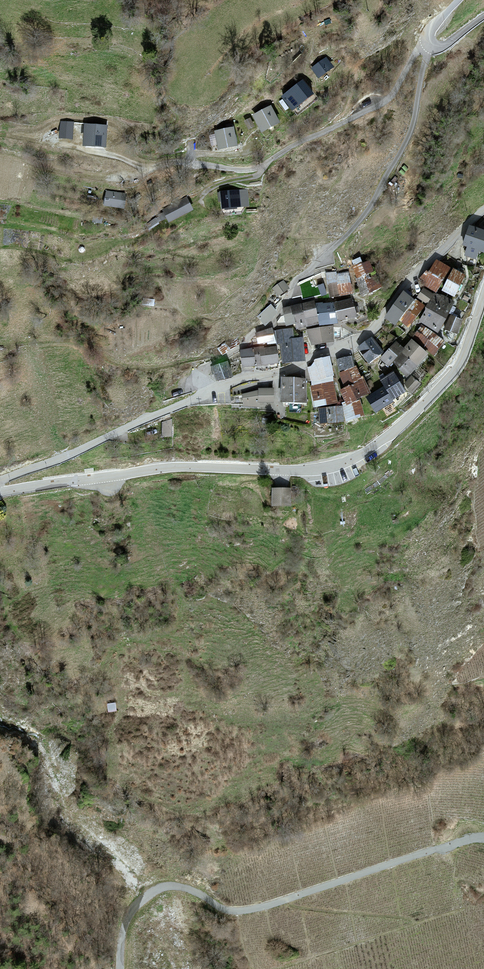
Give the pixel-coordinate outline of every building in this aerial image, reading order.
[(326,57),(311,68),(318,78),(333,67),(326,57)] [(303,80),(281,96),(292,110),(313,93),(303,80)] [(271,106),(253,115),(261,132),(280,123),(271,106)] [(250,118),(244,121),(248,130),(255,126),(250,118)] [(61,119),(60,137),(74,137),(75,120),(61,119)] [(108,125),(85,124),(83,146),(107,148),(108,125)] [(214,131),(218,150),(237,146),(234,127),(214,131)] [(127,193),(105,190),(103,205),(125,208),(127,193)] [(247,190),(220,191),(221,208),(248,206),(247,190)] [(163,210),(169,222),(193,209),(187,197),(163,210)] [(463,246),(467,248),(465,256),(476,259),(478,251),(482,253),(483,248),(483,229),(470,225),(463,246)] [(352,266),(357,278),(373,271),(369,260),(352,266)] [(450,267),(437,260),(430,273),(427,272),(422,281),(425,283),(423,285),(437,292),(450,267)] [(454,268),(442,291),(454,297),(466,275),(454,268)] [(326,276),(330,297),(353,293),(349,272),(326,276)] [(357,281),(363,295),(381,288),(375,273),(357,281)] [(282,281),(273,287),(279,296),(288,289),(282,281)] [(324,283),(318,285),(321,297),(328,295),(324,283)] [(424,288),(417,297),(426,303),(433,294),(424,288)] [(403,291),(385,317),(396,325),(399,320),(415,299),(403,291)] [(435,293),(419,321),(438,332),(454,304),(435,293)] [(352,298),(334,303),(338,321),(356,316),(352,298)] [(415,299),(399,320),(409,327),(425,305),(415,298),(415,299)] [(313,301),(291,306),(295,324),(296,329),(319,324),(313,301)] [(317,305),(320,325),(336,322),(333,302),(317,305)] [(271,304),(257,317),(263,324),(277,311),(271,304)] [(291,306),(283,308),(287,325),(295,324),(291,306)] [(450,315),(444,330),(457,335),(463,320),(450,315)] [(413,336),(433,355),(444,344),(423,325),(413,336)] [(310,329),(312,344),(334,341),(332,326),(310,329)] [(256,334),(258,344),(275,340),(273,328),(256,334)] [(282,343),(283,362),(303,361),(301,337),(294,338),(293,328),(275,329),(277,343),(282,343)] [(373,337),(358,347),(369,363),(384,353),(373,337)] [(403,348),(392,361),(408,376),(428,354),(411,339),(403,348)] [(396,341),(380,359),(387,366),(392,361),(403,348),(396,341)] [(253,348),(255,365),(279,363),(277,345),(253,348)] [(253,348),(240,350),(242,367),(255,365),(253,348)] [(308,367),(311,381),(333,376),(329,356),(315,360),(315,361),(311,366),(308,367)] [(336,360),(339,371),(355,367),(352,356),(336,360)] [(228,361),(211,367),(216,382),(233,376),(228,361)] [(362,379),(356,367),(339,374),(344,386),(362,379)] [(384,387),(392,400),(406,392),(394,371),(380,380),(384,387)] [(421,384),(411,376),(404,384),(412,394),(421,384)] [(281,378),(280,403),(289,403),(301,403),(307,404),(307,379),(281,378)] [(364,378),(340,390),(347,403),(371,391),(364,378)] [(310,386),(314,407),(338,402),(334,382),(310,386)] [(384,387),(366,398),(375,413),(393,402),(392,400),(384,387)] [(258,390),(258,403),(274,403),(273,388),(258,389),(258,390)] [(258,403),(258,390),(243,394),(243,407),(258,406),(258,403)] [(342,406),(346,420),(364,415),(360,400),(342,406)] [(301,403),(289,403),(289,412),(301,412),(301,403)] [(318,409),(320,424),(343,421),(341,406),(318,409)] [(172,436),(172,419),(162,422),(162,436),(172,436)] [(289,488),(272,488),(271,505),(288,505),(289,488)]
